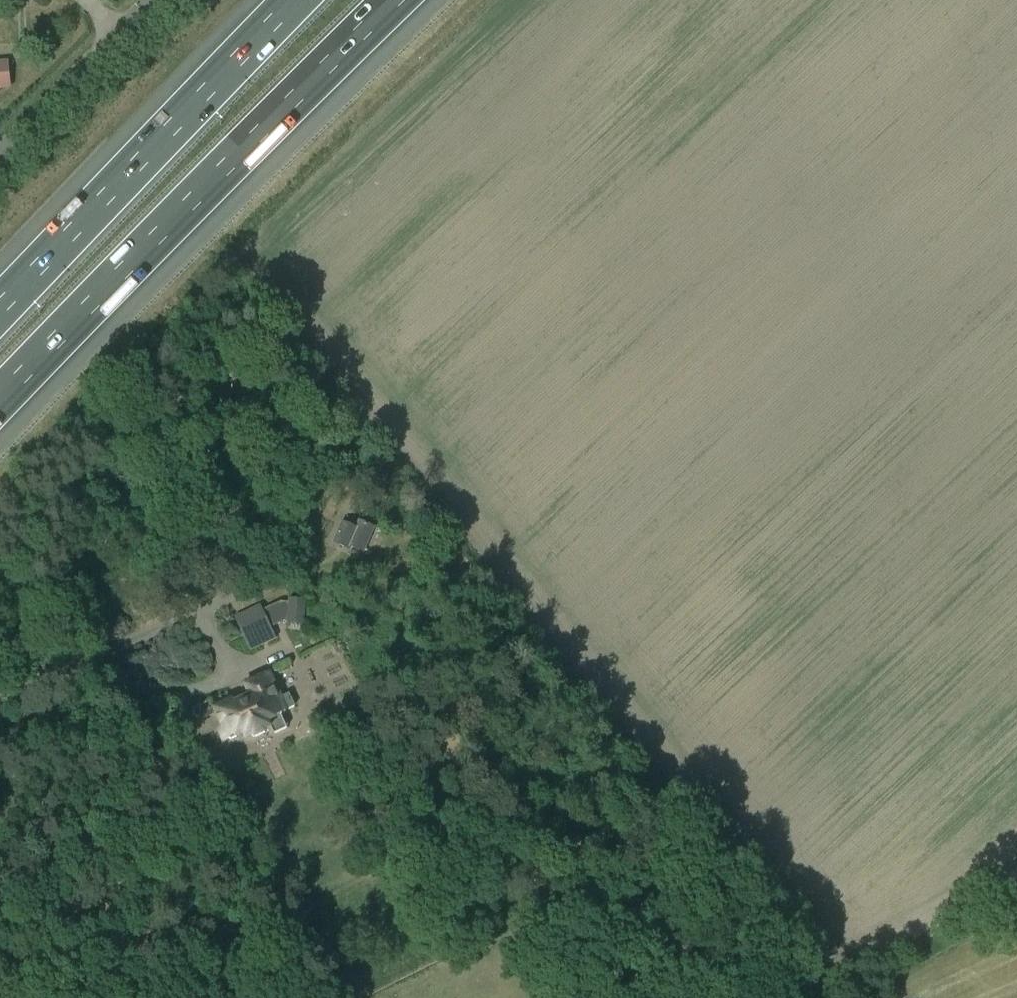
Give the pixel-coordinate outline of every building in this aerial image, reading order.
[(10,85),(9,59),(0,60),(0,86),(10,85)] [(334,543),(349,550),(351,546),(363,552),(373,528),(359,522),(356,529),(342,524),(334,543)] [(303,626),(305,601),(290,600),(290,603),(280,602),(262,611),(261,607),(235,619),(250,651),(275,639),(270,628),(288,620),(287,624),(303,626)] [(250,695),(235,703),(233,699),(214,708),(223,728),(218,730),(223,741),(228,738),(231,739),(244,733),(246,739),(252,736),(255,737),(265,732),(266,729),(272,727),(269,721),(282,715),(283,712),(278,702),(282,701),(283,700),(270,672),(245,684),(250,695)] [(152,738),(156,724),(143,719),(138,734),(152,738)]
